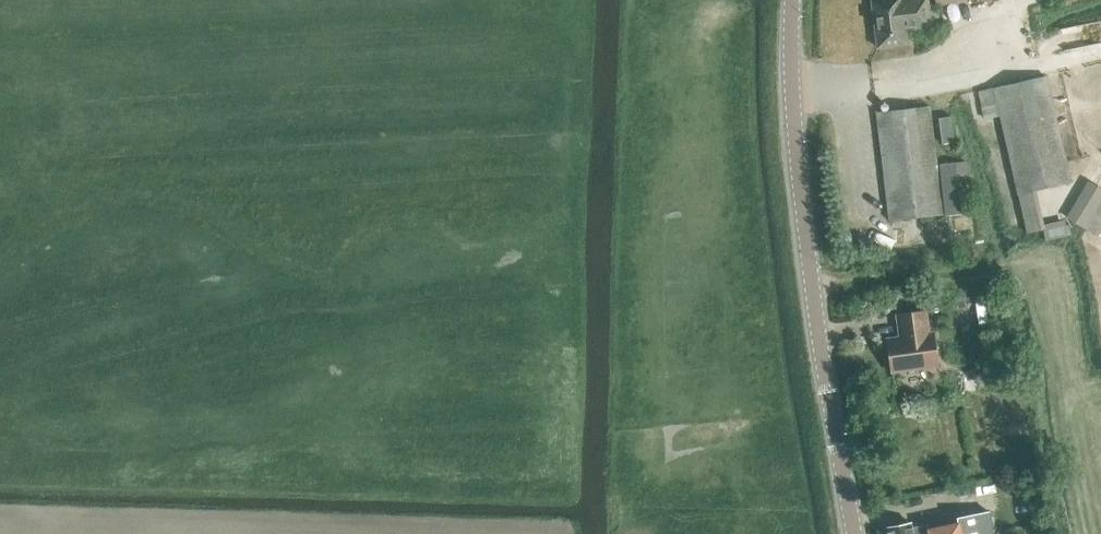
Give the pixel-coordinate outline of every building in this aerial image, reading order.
[(876,48),(908,45),(907,28),(930,26),(928,0),(871,0),(876,48)] [(1044,230),(1035,189),(1069,181),(1046,78),(979,89),(985,118),(999,116),(1025,234),(1044,230)] [(929,107),(926,107),(875,113),(888,220),(942,212),(929,107)] [(949,115),(937,117),(941,143),(953,141),(949,115)] [(955,162),(939,163),(945,214),(961,212),(957,178),(967,177),(965,160),(955,162)] [(1070,218),(1094,233),(1100,222),(1100,190),(1091,184),(1070,218)] [(1046,237),(1070,234),(1069,220),(1044,223),(1046,237)] [(900,337),(887,339),(891,371),(936,365),(932,333),(928,333),(925,311),(897,314),(900,337)] [(886,527),(887,533),(993,533),(989,511),(957,518),(958,522),(927,528),(926,524),(912,527),(911,522),(886,527)]
